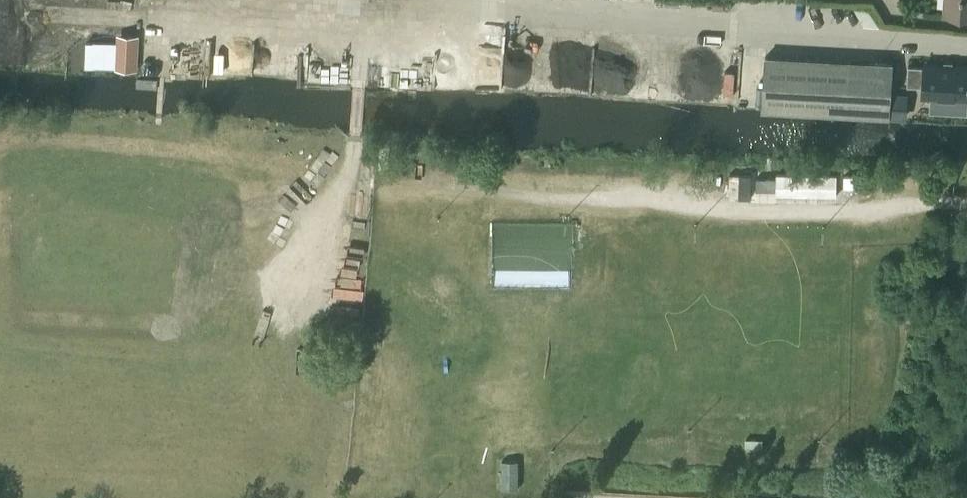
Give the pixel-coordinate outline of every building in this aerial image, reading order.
[(966,17),(966,0),(946,0),(945,15),(966,17)] [(867,8),(853,7),(862,25),(879,26),(867,8)] [(114,69),(130,69),(137,70),(139,35),(117,33),(116,33),(116,41),(115,50),(114,69)] [(738,56),(646,50),(643,105),(736,110),(738,56)] [(766,56),(763,110),(906,117),(908,96),(891,95),(892,63),(766,56)] [(931,97),(930,111),(944,112),(966,113),(966,99),(966,67),(940,66),(924,65),(924,67),(908,66),(907,86),(923,87),(922,97),(931,97)] [(739,174),(738,197),(750,198),(751,174),(739,174)] [(776,175),(776,196),(787,196),(837,197),(837,176),(776,175)] [(844,175),(844,187),(853,187),(853,176),(844,175)] [(502,461),(501,489),(518,489),(518,461),(502,461)]
